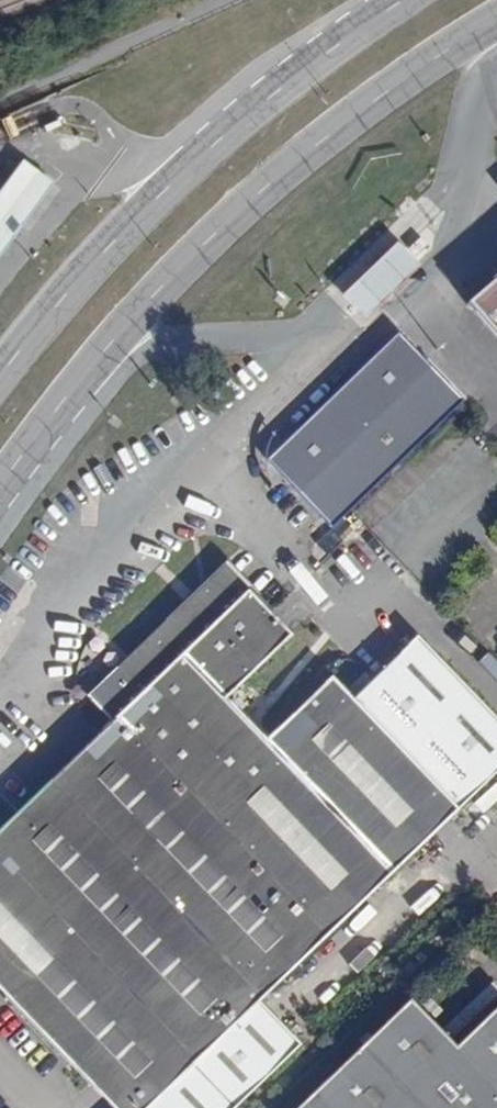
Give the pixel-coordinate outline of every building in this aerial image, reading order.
[(0,191),(0,210),(19,225),(10,238),(0,231),(0,256),(53,184),(23,161),(0,191)] [(10,238),(19,225),(0,210),(0,231),(10,238)] [(418,257),(410,250),(403,257),(410,265),(418,257)] [(496,339),(496,278),(467,304),(496,339)] [(318,409),(377,482),(462,400),(397,334),(318,409)] [(330,528),(377,482),(318,409),(265,460),(330,528)] [(0,832),(0,994),(111,1107),(237,1107),(299,1048),(259,1007),(496,779),(496,717),(422,638),(357,700),(334,678),(269,741),(228,702),(296,638),(230,570),(95,699),(118,720),(0,832)] [(296,1107),(496,1107),(496,1007),(456,1047),(411,998),(296,1107)]
